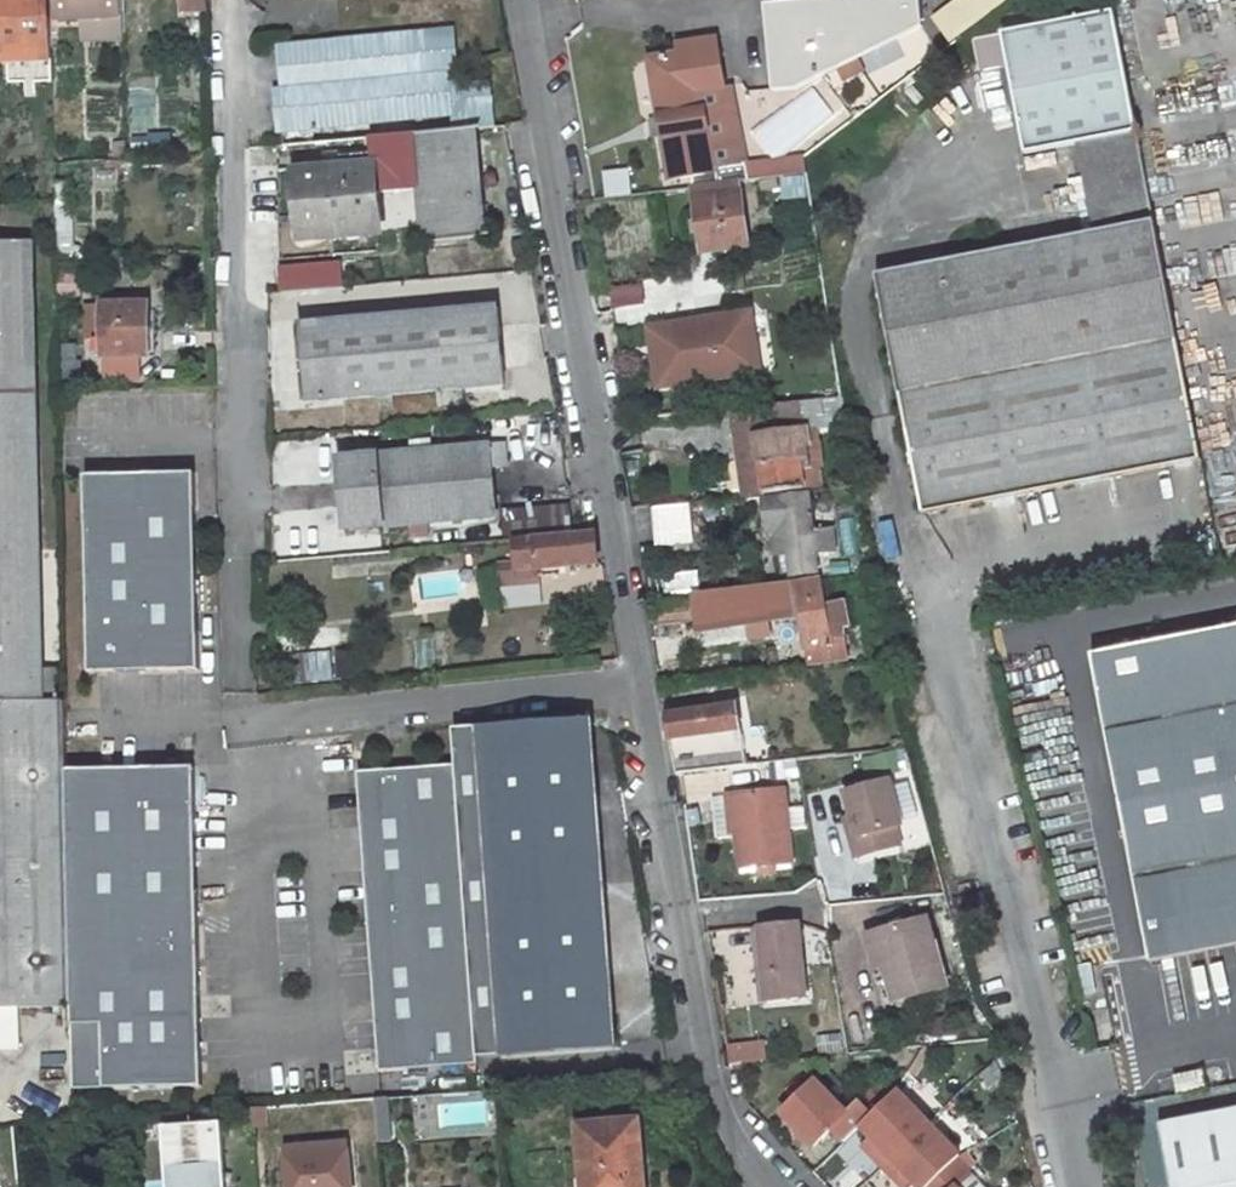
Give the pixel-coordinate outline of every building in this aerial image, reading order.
[(24,59),(24,50),(51,49),(50,0),(0,0),(0,60),(24,59)] [(122,0),(55,0),(56,20),(85,19),(123,18),(122,0)] [(206,0),(181,0),(181,10),(206,10),(206,0)] [(921,0),(820,0),(766,5),(774,92),(797,90),(924,28),(921,0)] [(932,19),(951,45),(1011,0),(958,0),(932,19)] [(924,513),(1201,459),(1178,340),(1114,12),(1003,34),(1026,153),(1078,143),(1095,232),(877,275),(901,397),(924,513)] [(123,37),(123,18),(85,19),(86,39),(123,37)] [(446,42),(455,41),(454,29),(444,30),(446,42)] [(446,42),(444,30),(291,45),(294,87),(279,89),(283,146),(373,137),(476,128),(494,127),(491,97),(462,98),(461,86),(460,75),(450,77),(446,42)] [(696,92),(725,86),(717,38),(678,44),(679,53),(650,59),(671,180),(693,176),(695,188),(741,182),(748,181),(745,167),(717,172),(706,110),(699,111),(696,92)] [(51,49),(24,50),(24,59),(51,58),(51,49)] [(489,84),(461,86),(462,98),(491,97),(489,84)] [(483,205),(482,200),(476,128),(373,137),(375,158),(377,160),(380,159),(381,164),(384,168),(418,165),(425,242),(486,237),(484,218),(483,206),(483,205)] [(324,158),(325,172),(300,174),(306,237),(379,230),(373,168),(360,169),(342,171),(341,164),(341,156),(324,158)] [(748,157),(748,178),(781,177),(781,200),(807,199),(807,157),(748,157)] [(342,171),(360,169),(359,162),(341,164),(342,171)] [(602,171),(606,197),(632,194),(629,167),(602,171)] [(741,182),(695,188),(705,253),(749,246),(741,182)] [(20,1008),(72,1007),(67,772),(66,701),(59,701),(58,668),(35,669),(25,243),(0,244),(0,1008),(20,1008)] [(342,261),(280,263),(281,290),(344,288),(342,261)] [(104,358),(103,303),(96,303),(96,358),(104,358)] [(151,357),(149,303),(103,303),(104,358),(108,358),(151,357)] [(505,385),(498,307),(301,324),(308,403),(378,397),(380,412),(395,410),(394,395),(440,391),(441,407),(465,404),(464,389),(505,385)] [(752,310),(659,325),(670,386),(763,371),(752,310)] [(659,325),(649,327),(660,387),(670,386),(659,325)] [(156,357),(151,357),(108,358),(108,373),(156,372),(156,357)] [(816,428),(846,425),(842,397),(803,401),(807,430),(816,428)] [(807,430),(803,401),(752,407),(756,434),(757,434),(766,494),(821,488),(818,468),(821,468),(818,443),(809,445),(807,430)] [(757,434),(756,434),(752,407),(735,408),(748,499),(767,497),(766,494),(757,434)] [(807,430),(809,445),(818,443),(816,428),(807,430)] [(496,517),(489,444),(381,454),(340,458),(346,530),(496,517)] [(197,474),(87,477),(91,674),(201,672),(197,474)] [(833,529),(813,531),(809,495),(765,499),(768,522),(762,523),(764,542),(777,540),(779,555),(791,554),(794,575),(817,572),(815,553),(836,551),(833,529)] [(693,542),(690,504),(654,508),(657,546),(693,542)] [(570,530),(567,508),(504,514),(506,536),(570,530)] [(595,532),(580,534),(516,539),(518,563),(519,579),(538,577),(537,569),(599,563),(595,532)] [(858,561),(860,575),(873,574),(871,560),(858,561)] [(538,577),(519,579),(518,563),(499,565),(501,587),(541,585),(541,577),(538,577)] [(670,595),(699,591),(696,572),(667,577),(670,595)] [(796,584),(808,649),(811,665),(848,660),(843,626),(849,625),(844,603),(826,606),(821,580),(796,584)] [(693,624),(712,622),(709,594),(691,595),(692,605),(693,618),(693,624)] [(689,605),(688,602),(658,606),(660,625),(690,621),(690,619),(693,618),(692,605),(689,605)] [(1093,656),(1151,956),(1235,940),(1235,629),(1093,656)] [(346,679),(344,651),(285,657),(288,686),(346,679)] [(736,730),(733,706),(668,716),(671,739),(677,774),(757,764),(754,749),(745,751),(742,729),(736,730)] [(503,1056),(617,1046),(593,719),(479,728),(503,1056)] [(479,728),(454,729),(457,766),(479,1058),(503,1056),(479,728)] [(893,770),(908,767),(904,752),(890,755),(893,770)] [(457,766),(359,773),(381,1073),(479,1064),(479,1058),(457,766)] [(195,769),(67,772),(72,1007),(75,1092),(203,1088),(195,769)] [(902,825),(890,781),(846,793),(858,836),(851,838),(856,857),(901,844),(896,827),(902,825)] [(741,867),(793,862),(785,790),(734,795),(741,867)] [(895,1002),(948,987),(929,918),(876,933),(885,966),(895,1002)] [(768,1003),(807,998),(800,923),(760,927),(768,1003)] [(877,968),(885,966),(876,933),(867,935),(877,968)] [(21,1047),(20,1008),(0,1008),(0,1048),(21,1047)] [(985,1039),(994,1033),(987,1021),(976,1027),(985,1039)] [(841,1033),(817,1035),(819,1051),(842,1050),(841,1033)] [(727,1043),(728,1063),(768,1060),(766,1040),(727,1043)] [(1208,1088),(1204,1070),(1174,1076),(1177,1095),(1208,1088)] [(862,1127),(873,1116),(860,1103),(848,1115),(817,1082),(784,1115),(816,1148),(833,1131),(846,1144),(856,1134),(855,1133),(862,1127)] [(918,1135),(930,1124),(898,1092),(873,1116),(862,1127),(873,1139),(879,1144),(870,1152),(885,1167),(918,1135)] [(376,1105),(376,1098),(341,1101),(342,1110),(376,1105)] [(379,1120),(391,1120),(389,1098),(377,1099),(379,1120)] [(486,1098),(433,1102),(435,1131),(488,1127),(486,1098)] [(330,1112),(329,1102),(255,1108),(256,1118),(330,1112)] [(377,1121),(376,1105),(342,1110),(344,1125),(377,1121)] [(1159,1125),(1171,1186),(1235,1186),(1235,1110),(1159,1125)] [(639,1120),(579,1126),(584,1186),(645,1186),(639,1120)] [(379,1142),(377,1121),(344,1125),(346,1146),(379,1142)] [(167,1170),(171,1169),(170,1177),(171,1180),(172,1184),(173,1186),(211,1186),(212,1184),(214,1180),(214,1176),(214,1173),(213,1169),(212,1167),(216,1166),(215,1154),(218,1154),(221,1136),(223,1136),(223,1123),(163,1127),(167,1170)] [(885,1167),(900,1182),(908,1174),(913,1180),(920,1186),(929,1186),(957,1160),(961,1156),(930,1124),(918,1135),(885,1167)] [(216,1166),(226,1166),(223,1136),(221,1136),(218,1154),(215,1154),(216,1166)] [(873,1139),(865,1146),(870,1152),(879,1144),(873,1139)] [(349,1152),(287,1158),(290,1186),(352,1186),(349,1152)] [(971,1175),(957,1160),(929,1186),(959,1186),(971,1175)] [(904,1186),(906,1186),(913,1180),(908,1174),(900,1182),(904,1186)]
